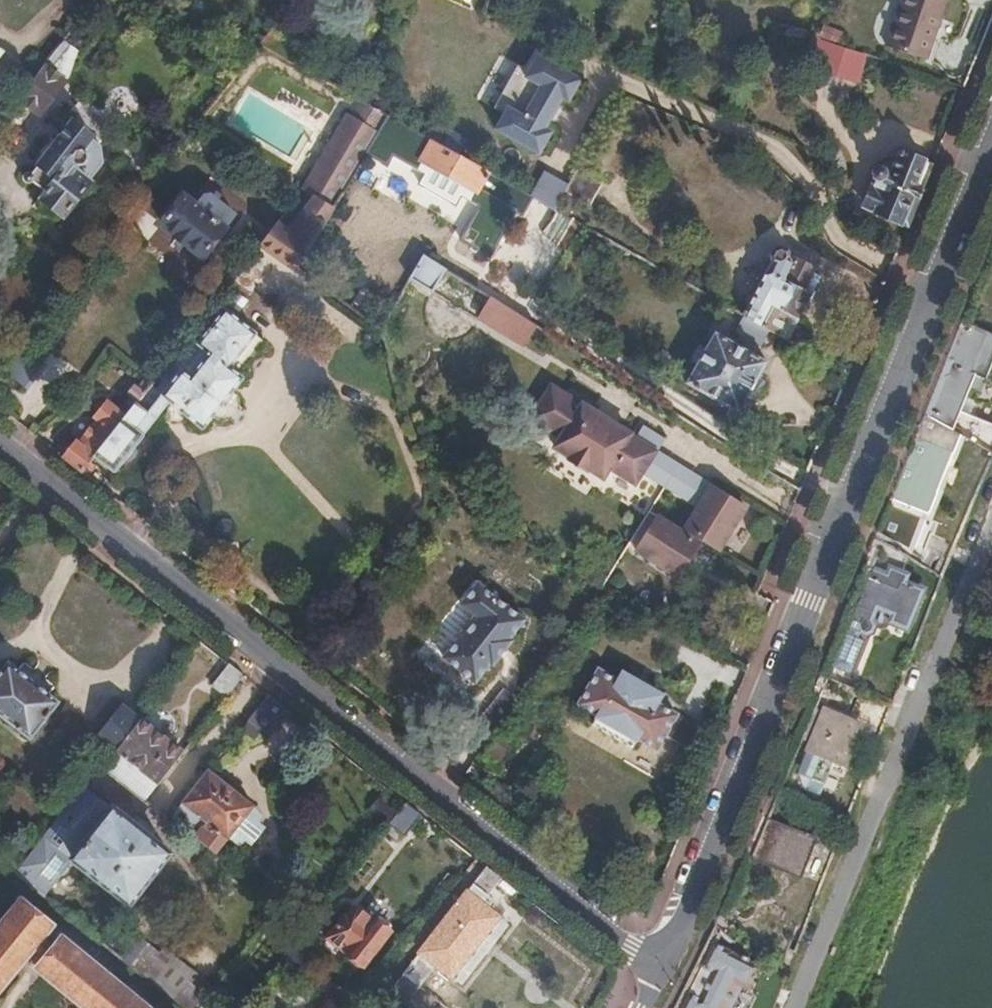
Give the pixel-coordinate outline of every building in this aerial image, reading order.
[(887,43),(926,56),(945,0),(901,0),(887,43)] [(825,24),(822,34),(840,40),(843,30),(825,24)] [(31,80),(43,64),(61,42),(44,29),(33,41),(35,43),(27,52),(26,51),(13,65),(31,80)] [(855,49),(840,44),(831,73),(845,77),(855,49)] [(494,129),(538,153),(550,131),(544,127),(560,97),(567,100),(579,78),(535,54),(527,70),(516,64),(492,107),(503,113),(494,129)] [(63,80),(43,64),(31,80),(19,96),(38,112),(63,80)] [(368,103),(354,96),(346,108),(362,117),(364,115),(370,105),(368,103)] [(378,122),(383,125),(389,115),(370,105),(364,115),(378,122)] [(74,169),(85,179),(100,162),(105,141),(95,133),(97,131),(77,115),(55,143),(67,152),(72,147),(79,147),(85,153),(87,159),(83,165),(79,163),(74,169)] [(383,125),(367,153),(387,164),(393,153),(418,167),(423,158),(467,182),(470,179),(482,186),(491,172),(486,169),(462,156),(457,153),(443,145),(389,115),(383,125)] [(305,210),(325,223),(367,153),(383,125),(378,122),(374,129),(362,123),(357,128),(344,122),(304,188),(315,197),(305,210)] [(443,145),(457,153),(465,139),(449,130),(443,145)] [(27,171),(27,175),(28,178),(45,191),(41,196),(64,213),(89,182),(85,179),(74,169),(79,163),(83,165),(87,159),(85,153),(79,147),(72,147),(67,152),(55,143),(35,168),(29,169),(27,171)] [(916,196),(919,197),(934,162),(903,149),(894,167),(889,167),(886,170),(878,167),(873,177),(879,180),(867,207),(904,222),(916,196)] [(567,183),(563,190),(589,204),(601,181),(576,167),(567,183)] [(531,195),(554,207),(563,190),(567,183),(544,170),(531,195)] [(521,212),(531,195),(491,172),(482,186),(470,179),(467,182),(474,187),(468,198),(479,205),(460,238),(488,254),(515,210),(521,212)] [(184,194),(162,221),(203,254),(235,213),(211,192),(205,193),(197,203),(184,194)] [(263,243),(278,254),(298,269),(325,223),(305,210),(289,230),(279,223),(263,243)] [(575,219),(569,216),(555,238),(561,242),(575,219)] [(575,219),(561,242),(568,246),(582,223),(575,219)] [(250,259),(265,270),(278,254),(263,243),(250,259)] [(778,249),(745,313),(771,328),(778,333),(787,316),(796,320),(820,272),(813,268),(814,264),(795,255),(794,257),(778,249)] [(423,257),(411,278),(430,290),(444,269),(423,257)] [(250,259),(235,278),(251,291),(266,272),(265,270),(250,259)] [(488,292),(473,317),(521,346),(536,321),(488,292)] [(125,417),(95,454),(114,469),(144,433),(142,431),(169,399),(203,425),(243,374),(240,372),(266,339),(226,307),(199,340),(195,337),(174,363),(175,366),(158,388),(152,383),(132,408),(125,417)] [(771,328),(745,313),(736,329),(763,343),(771,328)] [(787,316),(778,333),(787,338),(796,320),(787,316)] [(991,450),(991,423),(960,409),(965,395),(980,402),(986,399),(987,397),(991,384),(991,373),(977,366),(991,332),(968,322),(929,417),(991,450)] [(716,331),(687,382),(737,411),(766,360),(716,331)] [(26,391),(37,378),(16,361),(5,374),(26,391)] [(132,408),(152,383),(154,380),(149,376),(144,381),(141,379),(129,394),(132,397),(126,403),(132,408)] [(553,386),(533,417),(560,434),(555,443),(606,474),(611,465),(638,482),(642,475),(657,451),(631,434),(553,386)] [(74,439),(60,457),(80,473),(95,454),(125,417),(105,402),(92,417),(95,419),(77,441),(74,439)] [(919,439),(895,498),(927,512),(951,453),(919,439)] [(694,507),(709,483),(657,451),(642,475),(694,507)] [(718,550),(744,505),(709,483),(694,507),(681,529),(698,540),(718,550)] [(681,529),(651,511),(627,549),(674,579),(698,540),(681,529)] [(898,587),(901,580),(903,581),(906,574),(890,565),(887,572),(872,566),(869,574),(898,587)] [(854,607),(870,613),(903,628),(921,588),(903,581),(901,580),(898,587),(869,574),(854,607)] [(458,638),(442,659),(474,684),(488,665),(492,667),(511,642),(508,638),(523,620),(477,584),(460,606),(472,615),(456,637),(458,638)] [(870,613),(854,607),(846,626),(861,633),(867,630),(869,625),(867,620),(870,613)] [(0,670),(0,716),(28,738),(57,702),(6,662),(0,670)] [(243,674),(230,664),(213,685),(226,696),(243,674)] [(598,670),(578,705),(599,716),(594,726),(633,747),(638,738),(657,749),(676,712),(658,702),(662,694),(624,674),(620,682),(598,670)] [(268,694),(248,719),(270,738),(290,712),(268,694)] [(97,734),(116,749),(139,720),(119,705),(103,726),(96,722),(91,727),(98,732),(97,734)] [(841,762),(858,721),(821,707),(797,769),(823,780),(831,758),(841,762)] [(139,720),(116,749),(103,763),(139,791),(145,792),(149,791),(156,783),(181,751),(140,718),(139,720)] [(209,769),(182,801),(195,812),(191,818),(203,827),(195,836),(215,851),(252,804),(209,769)] [(23,859),(14,870),(31,884),(43,894),(72,858),(128,903),(167,852),(103,801),(81,784),(23,859)] [(195,812),(182,801),(172,814),(177,821),(195,836),(203,827),(191,818),(195,812)] [(387,824),(396,814),(379,801),(371,811),(387,824)] [(405,802),(396,814),(387,824),(382,831),(395,840),(399,835),(403,837),(421,815),(405,802)] [(768,818),(753,859),(798,876),(814,836),(768,818)] [(486,867),(411,962),(386,994),(404,1006),(435,966),(450,976),(497,917),(481,904),(501,878),(486,867)] [(33,946),(44,955),(34,966),(85,1007),(151,1007),(115,979),(50,926),(51,924),(19,897),(0,921),(0,986),(33,946)] [(338,920),(325,935),(362,966),(390,934),(387,931),(390,927),(379,918),(376,921),(356,906),(342,922),(338,920)] [(120,957),(164,993),(182,1007),(195,1007),(212,986),(164,946),(158,952),(138,935),(120,957)] [(713,1007),(712,1007),(712,1006),(716,1007),(726,1007),(738,982),(747,986),(758,963),(732,951),(732,950),(712,940),(679,1007),(713,1007)]
